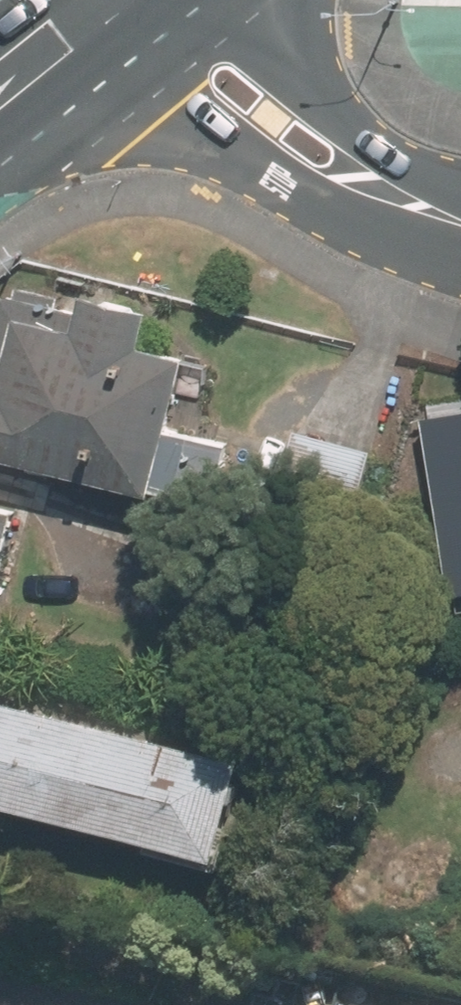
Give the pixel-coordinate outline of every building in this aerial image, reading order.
[(158,301),(95,285),(90,305),(13,285),(0,338),(0,446),(160,486),(163,478),(193,484),(196,471),(225,477),(234,443),(197,434),(212,375),(190,370),(195,351),(148,338),(158,301)] [(421,406),(453,612),(460,611),(460,399),(421,406)] [(356,521),(375,445),(297,425),(278,502),(356,521)] [(19,518),(0,513),(0,585),(19,518)] [(0,678),(0,777),(227,835),(251,741),(0,678)]
